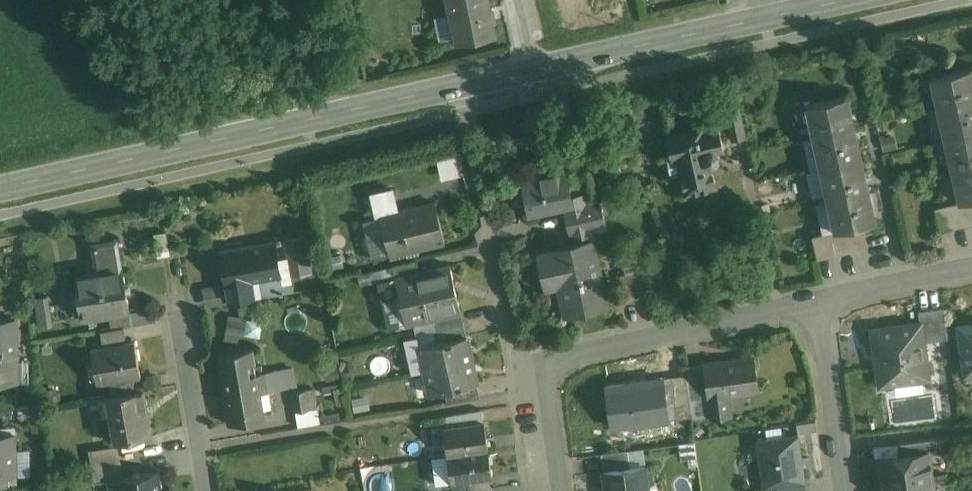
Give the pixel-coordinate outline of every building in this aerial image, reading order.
[(488,0),(450,0),(458,42),(495,35),(492,20),(495,19),(493,8),(490,9),(488,0)] [(933,76),(940,107),(971,100),(971,73),(971,68),(933,76)] [(846,96),(808,104),(815,136),(853,127),(846,96)] [(940,107),(947,139),(971,133),(971,100),(940,107)] [(740,108),(725,111),(732,141),(747,137),(740,108)] [(703,125),(671,132),(672,136),(668,137),(672,156),(672,157),(681,155),(684,171),(681,172),(681,173),(685,193),(717,186),(712,163),(717,162),(720,156),(719,150),(724,148),(719,125),(704,129),(703,125)] [(853,127),(815,136),(822,167),(860,158),(853,127)] [(947,139),(954,170),(971,166),(971,133),(947,139)] [(442,157),(445,177),(469,173),(466,153),(442,157)] [(681,155),(672,157),(672,156),(671,156),(669,157),(669,156),(668,157),(668,158),(669,157),(669,159),(668,160),(668,161),(669,160),(671,171),(670,171),(671,172),(672,172),(672,174),(672,175),(673,175),(673,174),(680,173),(681,173),(681,172),(684,171),(681,155)] [(860,158),(822,167),(828,193),(830,198),(867,189),(860,158)] [(954,170),(961,201),(971,199),(971,166),(954,170)] [(822,167),(811,170),(808,173),(809,179),(813,180),(816,196),(828,193),(822,167)] [(567,170),(542,175),(541,171),(522,175),(528,205),(546,200),(547,207),(573,201),(567,170)] [(867,189),(830,198),(831,203),(837,230),(863,224),(875,221),(867,189)] [(395,191),(372,197),(376,217),(382,216),(381,215),(399,211),(395,191)] [(961,201),(966,225),(971,224),(971,199),(961,201)] [(601,201),(589,204),(566,210),(571,233),(595,228),(607,226),(601,201)] [(961,201),(948,204),(953,228),(966,225),(961,201)] [(436,202),(399,211),(381,215),(382,216),(390,254),(445,241),(436,202)] [(831,203),(819,206),(825,233),(837,230),(831,203)] [(948,204),(935,207),(940,231),(953,228),(948,204)] [(863,224),(850,227),(855,250),(868,248),(863,224)] [(850,227),(837,230),(843,253),(855,250),(850,227)] [(837,230),(825,233),(830,256),(843,253),(837,230)] [(825,233),(812,236),(817,259),(830,256),(825,233)] [(305,237),(286,241),(291,274),(302,272),(301,257),(308,256),(305,237)] [(593,240),(552,250),(552,252),(538,255),(546,288),(559,285),(566,314),(607,305),(593,240)] [(116,242),(94,245),(99,273),(121,269),(116,242)] [(276,242),(221,251),(227,285),(230,303),(254,299),(251,281),(260,279),(281,276),(276,242)] [(640,245),(620,250),(626,274),(620,275),(626,300),(651,294),(640,245)] [(451,265),(419,272),(396,278),(407,324),(434,318),(462,311),(451,265)] [(99,273),(75,277),(83,319),(110,314),(130,310),(123,269),(121,269),(99,273)] [(281,276),(260,279),(263,297),(284,294),(281,276)] [(48,295),(36,297),(41,325),(53,323),(48,295)] [(944,307),(919,311),(920,323),(922,322),(925,342),(949,339),(944,307)] [(130,310),(110,314),(112,329),(125,327),(133,325),(130,310)] [(462,311),(434,318),(436,330),(437,330),(464,324),(462,311)] [(0,319),(0,376),(17,375),(16,319),(0,319)] [(920,323),(873,329),(876,350),(880,350),(884,382),(880,383),(881,385),(929,378),(929,376),(924,377),(921,358),(927,357),(925,342),(922,322),(920,323)] [(464,324),(437,330),(436,330),(433,330),(436,343),(467,336),(464,324)] [(960,325),(966,374),(971,373),(971,324),(960,325)] [(112,329),(101,331),(104,346),(127,342),(125,327),(112,329)] [(436,343),(420,347),(426,370),(473,359),(467,336),(436,343)] [(104,346),(92,348),(98,384),(110,382),(112,395),(136,391),(134,377),(142,376),(135,340),(127,342),(104,346)] [(253,349),(220,355),(230,407),(228,407),(230,423),(264,418),(260,393),(268,392),(265,373),(257,375),(253,349)] [(754,357),(705,364),(712,417),(731,415),(728,395),(758,390),(754,357)] [(473,359),(426,370),(431,394),(446,390),(477,383),(478,383),(473,359)] [(705,364),(685,366),(692,417),(693,420),(712,417),(705,364)] [(686,375),(663,378),(668,420),(692,417),(686,375)] [(663,378),(607,386),(613,427),(668,420),(663,378)] [(477,383),(446,390),(449,403),(480,397),(477,383)] [(318,408),(314,389),(307,390),(310,410),(318,408)] [(112,395),(110,396),(118,439),(151,433),(144,390),(136,391),(112,395)] [(307,390),(293,392),(297,412),(310,410),(307,390)] [(310,410),(297,412),(299,427),(320,423),(318,408),(310,410)] [(482,409),(447,415),(449,427),(484,422),(482,409)] [(449,427),(444,428),(448,455),(489,449),(485,422),(484,422),(449,427)] [(0,434),(0,475),(2,475),(17,474),(16,433),(0,434)] [(799,435),(757,441),(763,487),(780,484),(804,481),(805,481),(799,435)] [(937,437),(901,442),(903,455),(928,451),(928,452),(939,451),(937,437)] [(118,445),(90,450),(93,465),(121,460),(118,445)] [(489,449),(448,455),(449,459),(449,466),(452,482),(468,480),(490,477),(492,476),(489,449)] [(628,451),(602,454),(604,472),(630,468),(628,451)] [(903,455),(880,458),(884,485),(932,478),(928,452),(928,451),(903,455)] [(449,459),(433,461),(436,484),(439,484),(436,481),(434,471),(436,467),(449,466),(449,459)] [(121,460),(93,465),(96,482),(109,480),(124,477),(121,460)] [(449,466),(436,467),(434,471),(436,481),(439,484),(452,482),(449,466)] [(604,472),(607,490),(649,490),(646,466),(630,468),(604,472)] [(109,480),(111,490),(162,490),(158,471),(124,477),(109,480)] [(468,480),(469,490),(475,490),(492,489),(490,477),(468,480)] [(884,485),(885,490),(934,490),(932,478),(884,485)] [(780,484),(781,490),(805,490),(804,481),(780,484)]
